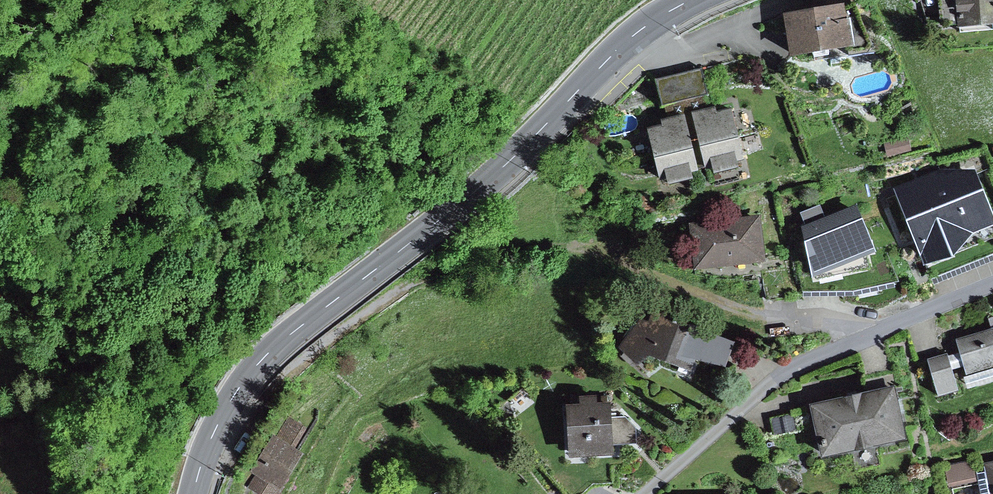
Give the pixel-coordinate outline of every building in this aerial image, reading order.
[(783,9),(791,47),(848,39),(849,48),(873,44),(853,0),(840,0),(826,2),(783,9)] [(940,21),(992,19),(992,27),(992,0),(939,0),(940,21)] [(702,65),(658,75),(663,97),(707,87),(702,65)] [(716,102),(692,107),(705,162),(743,153),(731,103),(717,106),(716,102)] [(662,120),(648,123),(661,174),(698,165),(684,109),(661,115),(662,120)] [(909,135),(884,141),(887,154),(913,148),(909,135)] [(941,166),(894,185),(923,257),(953,246),(973,225),(992,218),(992,208),(975,165),(941,166)] [(804,221),(801,222),(804,234),(812,270),(876,244),(858,200),(825,213),(804,221)] [(800,210),(804,221),(825,213),(820,202),(800,210)] [(761,211),(689,219),(694,264),(766,256),(761,211)] [(648,317),(639,313),(619,343),(637,360),(650,350),(691,365),(695,353),(725,361),(736,338),(652,305),(648,317)] [(955,335),(960,349),(964,362),(967,371),(992,363),(992,323),(955,335)] [(960,349),(948,353),(952,365),(964,362),(960,349)] [(947,351),(927,357),(938,391),(958,385),(952,365),(948,353),(947,351)] [(894,381),(811,400),(823,452),(906,433),(894,381)] [(581,400),(567,400),(570,451),(614,449),(614,442),(637,441),(636,426),(625,416),(612,416),(611,398),(597,398),(596,392),(581,393),(581,400)] [(794,412),(769,416),(772,433),(797,428),(794,412)] [(264,441),(239,476),(264,493),(270,493),(295,460),(285,452),(299,433),(288,425),(272,447),(264,441)] [(972,459),(946,465),(949,479),(975,473),(972,459)] [(984,461),(986,469),(976,471),(981,493),(992,493),(992,459),(984,461)]
